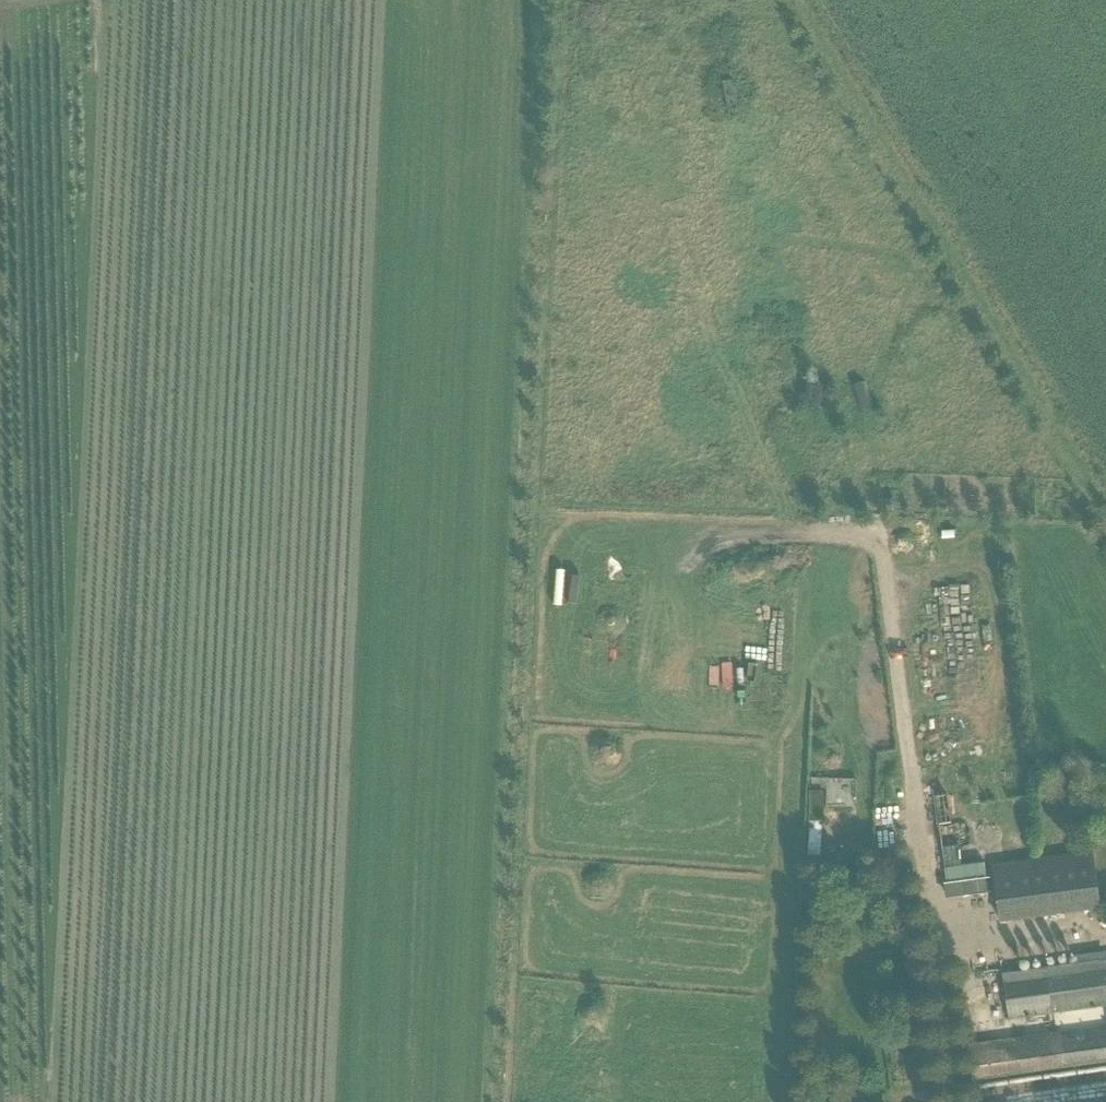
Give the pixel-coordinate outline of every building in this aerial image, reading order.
[(939,630),(939,671),(950,671),(950,630),(939,630)] [(820,854),(821,790),(808,790),(806,854),(820,854)] [(951,824),(947,792),(933,794),(937,826),(951,824)] [(1093,851),(991,864),(999,923),(1100,910),(1093,851)] [(990,893),(988,878),(986,864),(948,869),(950,883),(946,884),(948,899),(990,893)] [(1001,973),(1008,1020),(1105,1007),(1105,959),(1001,973)] [(967,1044),(975,1101),(1105,1101),(1105,1029),(1061,1036),(1060,1031),(967,1044)]
